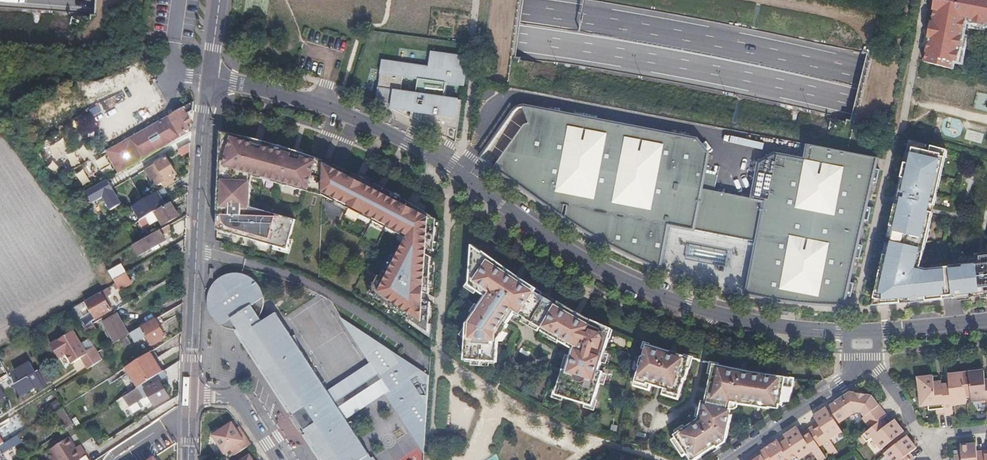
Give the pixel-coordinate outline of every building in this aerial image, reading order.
[(955,70),(965,21),(986,26),(986,0),(934,0),(932,10),(934,10),(932,21),(930,21),(927,38),(928,38),(924,62),(955,70)] [(464,85),(468,56),(431,52),(429,67),(383,62),(381,75),(382,75),(381,90),(379,89),(378,102),(393,104),(393,109),(406,115),(408,111),(427,114),(425,125),(456,143),(462,100),(444,97),(446,83),(464,85)] [(127,69),(135,82),(146,76),(138,63),(127,69)] [(191,131),(189,129),(192,127),(192,123),(187,114),(193,111),(193,102),(109,150),(121,172),(191,131)] [(876,169),(879,158),(808,144),(806,159),(775,154),(759,164),(753,198),(719,192),(720,188),(716,188),(719,175),(706,172),(709,153),(697,139),(526,107),(520,106),(518,106),(517,106),(516,107),(515,107),(514,108),(513,109),(512,110),(512,111),(511,111),(480,158),(484,161),(487,163),(491,165),(494,168),(497,170),(501,173),(506,176),(508,178),(511,180),(516,183),(518,185),(520,186),(525,190),(530,193),(536,198),(541,201),(546,205),(553,210),(559,214),(564,218),(569,221),(575,225),(581,228),(586,232),(595,237),(601,240),(607,243),(612,246),(618,249),(627,254),(635,257),(640,260),(643,261),(646,262),(650,264),(655,266),(659,268),(663,269),(670,225),(755,242),(746,295),(764,298),(770,299),(773,300),(780,300),(786,301),(794,302),(800,303),(810,304),(814,304),(818,305),(823,305),(826,305),(829,305),(834,305),(838,306),(845,306),(847,296),(851,297),(854,284),(850,283),(856,258),(860,259),(863,246),(859,245),(865,220),(869,220),(871,208),(867,207),(873,182),(877,183),(880,170),(876,169)] [(114,137),(127,131),(124,126),(112,132),(114,137)] [(233,134),(232,138),(224,136),(221,148),(220,148),(218,210),(217,217),(217,229),(287,249),(296,219),(250,207),(251,183),(247,181),(249,174),(262,178),(264,174),(277,179),(276,183),(304,191),(305,188),(323,195),(324,164),(324,161),(320,160),(314,157),(306,155),(298,152),(293,150),(284,147),(278,146),(270,143),(264,142),(262,141),(255,140),(255,139),(251,139),(245,137),(239,136),(234,135),(233,134)] [(944,299),(953,298),(949,267),(940,268),(927,269),(920,268),(923,256),(926,242),(929,229),(933,213),(934,206),(937,194),(939,186),(945,157),(947,150),(943,149),(931,146),(931,148),(926,147),(927,145),(914,142),(910,140),(908,147),(900,184),(901,184),(900,192),(898,200),(896,200),(891,221),(896,222),(889,251),(885,250),(881,266),(880,270),(874,299),(873,306),(880,305),(881,305),(893,305),(900,304),(900,302),(910,301),(917,301),(917,302),(921,302),(938,300),(944,299)] [(190,152),(190,143),(179,149),(183,156),(190,152)] [(98,150),(89,153),(91,160),(100,157),(98,150)] [(154,183),(160,186),(163,183),(165,187),(175,181),(172,178),(177,175),(171,165),(166,156),(145,169),(154,183)] [(331,164),(324,161),(324,164),(323,195),(410,240),(402,257),(398,255),(385,279),(378,276),(370,292),(428,332),(431,302),(421,298),(424,292),(429,295),(432,257),(427,255),(427,248),(434,251),(436,219),(433,217),(430,215),(426,212),(424,211),(420,209),(416,206),(411,203),(409,202),(404,200),(399,196),(393,193),(386,189),(380,186),(372,182),(366,179),(359,176),(355,174),(352,173),(346,170),(338,167),(331,164)] [(80,188),(94,182),(87,166),(73,172),(80,188)] [(98,185),(80,196),(83,200),(92,217),(111,207),(98,185)] [(140,220),(167,205),(162,197),(169,193),(165,187),(132,206),(140,220)] [(138,221),(143,229),(160,219),(163,226),(180,216),(176,209),(172,202),(167,205),(140,220),(138,221)] [(169,225),(134,245),(139,255),(166,240),(164,235),(172,230),(171,228),(169,225)] [(507,323),(516,309),(520,312),(519,314),(525,318),(536,324),(543,328),(541,331),(573,349),(566,371),(564,370),(557,391),(556,395),(566,398),(583,403),(593,406),(595,402),(604,372),(599,371),(610,335),(612,329),(607,327),(605,326),(598,323),(591,319),(586,317),(584,316),(580,314),(576,312),(575,311),(567,307),(564,305),(563,307),(558,304),(557,306),(551,302),(540,295),(535,292),(536,290),(531,287),(532,286),(521,279),(515,275),(510,272),(499,264),(490,257),(489,258),(477,249),(472,246),(471,257),(469,285),(477,290),(478,289),(486,294),(467,324),(464,358),(464,360),(471,360),(489,361),(497,362),(497,360),(498,340),(508,324),(507,323)] [(949,267),(953,298),(962,297),(986,295),(986,294),(986,253),(985,253),(986,267),(985,267),(985,272),(982,273),(980,259),(958,262),(949,263),(949,267)] [(126,273),(121,264),(109,271),(114,280),(126,273)] [(132,282),(127,273),(126,273),(114,280),(116,283),(119,290),(132,282)] [(275,313),(260,322),(258,318),(258,316),(259,315),(259,314),(260,313),(261,312),(261,311),(261,310),(262,309),(262,308),(262,307),(263,305),(263,304),(263,303),(263,302),(263,301),(263,298),(262,297),(262,296),(262,294),(262,293),(261,291),(261,290),(260,289),(259,287),(258,286),(258,285),(257,284),(256,282),(254,281),(253,280),(251,279),(250,277),(248,276),(246,276),(245,275),(242,274),(239,273),(236,273),(235,273),(233,273),(231,273),(228,274),(227,274),(225,275),(223,275),(221,276),(220,277),(218,278),(216,280),(215,281),(213,284),(211,285),(210,288),(209,290),(208,292),(207,295),(207,298),(207,299),(207,302),(207,303),(207,304),(207,306),(207,309),(208,311),(209,313),(210,314),(211,316),(212,318),(213,319),(215,321),(217,323),(219,324),(220,325),(221,326),(223,327),(225,327),(227,328),(228,329),(231,329),(233,329),(235,329),(237,329),(238,329),(241,335),(240,336),(259,365),(260,364),(262,366),(261,367),(292,415),(297,412),(308,427),(302,431),(322,459),(371,459),(344,419),(383,394),(423,453),(424,453),(429,375),(338,315),(370,363),(326,392),(275,313)] [(108,288),(86,301),(96,320),(112,310),(105,298),(112,294),(108,288)] [(72,309),(84,329),(89,326),(80,311),(86,307),(83,303),(72,309)] [(111,336),(115,343),(117,342),(136,330),(131,322),(125,326),(118,314),(103,322),(108,332),(106,333),(109,337),(111,336)] [(136,330),(117,342),(120,345),(132,338),(135,343),(147,336),(153,346),(167,337),(160,326),(164,323),(162,320),(160,316),(136,330)] [(97,329),(93,323),(89,326),(84,329),(88,335),(97,329)] [(88,354),(79,339),(63,348),(58,341),(49,346),(67,374),(70,371),(64,360),(68,357),(72,364),(81,358),(88,354)] [(688,368),(691,358),(647,344),(643,357),(642,356),(639,366),(640,366),(635,381),(647,385),(648,383),(668,389),(668,391),(679,395),(684,379),(686,379),(689,368),(688,368)] [(150,352),(126,367),(139,387),(152,379),(163,372),(157,363),(150,352)] [(93,365),(102,359),(99,355),(90,360),(93,365)] [(84,363),(81,358),(72,364),(75,368),(84,363)] [(15,387),(21,396),(35,388),(37,390),(46,385),(38,371),(19,382),(7,363),(3,366),(10,378),(15,387)] [(711,374),(710,380),(703,413),(701,413),(700,419),(698,419),(675,434),(681,445),(678,447),(683,455),(687,453),(691,459),(695,459),(717,445),(718,447),(726,442),(732,415),(729,415),(732,402),(739,403),(755,406),(762,407),(769,408),(769,403),(782,405),(783,394),(791,396),(792,387),(789,386),(790,378),(776,376),(766,374),(760,373),(752,372),(747,371),(746,371),(738,369),(733,368),(729,367),(725,367),(721,366),(715,364),(714,364),(711,374)] [(984,374),(984,370),(976,371),(969,372),(971,397),(972,401),(986,400),(986,402),(986,380),(985,380),(984,374)] [(168,377),(165,371),(163,372),(152,379),(155,385),(160,382),(168,377)] [(964,373),(956,373),(948,374),(949,378),(949,384),(942,385),(945,412),(945,414),(953,413),(952,404),(967,402),(966,398),(964,373)] [(937,413),(945,412),(942,385),(941,382),(934,383),(933,376),(918,378),(920,395),(919,395),(918,397),(919,401),(920,402),(921,402),(921,406),(928,405),(929,410),(936,410),(937,413)] [(10,378),(3,382),(9,391),(15,387),(10,378)] [(129,407),(133,413),(152,402),(155,406),(169,397),(164,389),(160,382),(155,385),(152,379),(139,387),(123,397),(129,407)] [(836,422),(845,416),(854,411),(862,412),(865,416),(863,418),(871,428),(880,421),(883,419),(887,416),(871,396),(850,392),(836,402),(827,408),(836,422)] [(129,407),(123,397),(117,401),(123,411),(129,407)] [(73,425),(63,408),(56,412),(66,429),(73,425)] [(823,444),(829,453),(836,449),(830,439),(842,431),(836,422),(827,408),(814,416),(818,423),(820,426),(814,431),(823,444)] [(884,447),(904,432),(894,420),(888,425),(885,427),(880,421),(871,428),(859,438),(863,444),(872,437),(882,449),(884,447)] [(212,435),(225,453),(231,449),(235,455),(252,444),(244,432),(240,426),(236,429),(232,422),(212,435)] [(799,459),(812,451),(818,459),(819,459),(825,456),(819,447),(810,433),(804,437),(801,434),(797,427),(784,436),(797,456),(799,459)] [(810,433),(819,447),(823,444),(814,431),(812,427),(801,434),(804,437),(810,433)] [(884,447),(887,451),(907,436),(904,432),(884,447)] [(18,435),(0,446),(0,448),(3,453),(22,442),(18,435)] [(797,456),(784,436),(771,444),(765,448),(766,450),(772,459),(791,459),(797,456)] [(907,456),(910,453),(916,448),(907,436),(887,451),(885,453),(890,459),(910,459),(907,456)] [(80,445),(76,448),(69,437),(51,449),(58,459),(90,459),(80,445)] [(961,445),(962,459),(985,459),(985,455),(984,451),(977,451),(976,444),(961,445)] [(765,448),(753,456),(747,459),(772,459),(766,450),(765,448)]
